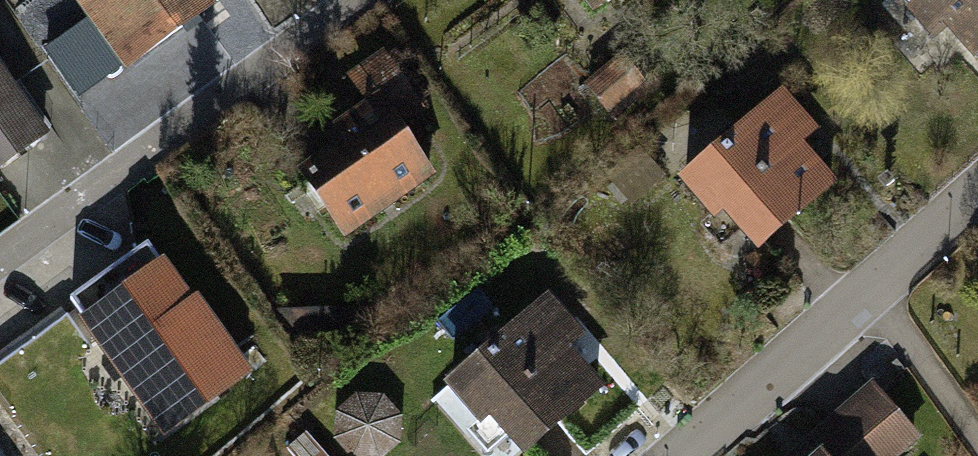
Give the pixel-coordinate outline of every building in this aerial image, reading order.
[(133,63),(216,4),(213,0),(88,0),(133,63)] [(977,14),(977,0),(964,0),(977,14)] [(37,127),(0,77),(0,155),(37,127)] [(379,98),(297,154),(345,225),(427,168),(379,98)] [(771,99),(673,183),(736,257),(835,173),(771,99)] [(148,258),(61,323),(154,447),(241,382),(148,258)] [(538,300),(446,377),(510,452),(602,375),(538,300)] [(411,426),(372,381),(331,415),(365,455),(375,455),(411,426)] [(834,455),(947,455),(965,437),(915,391),(856,455),(844,445),(834,455)]
